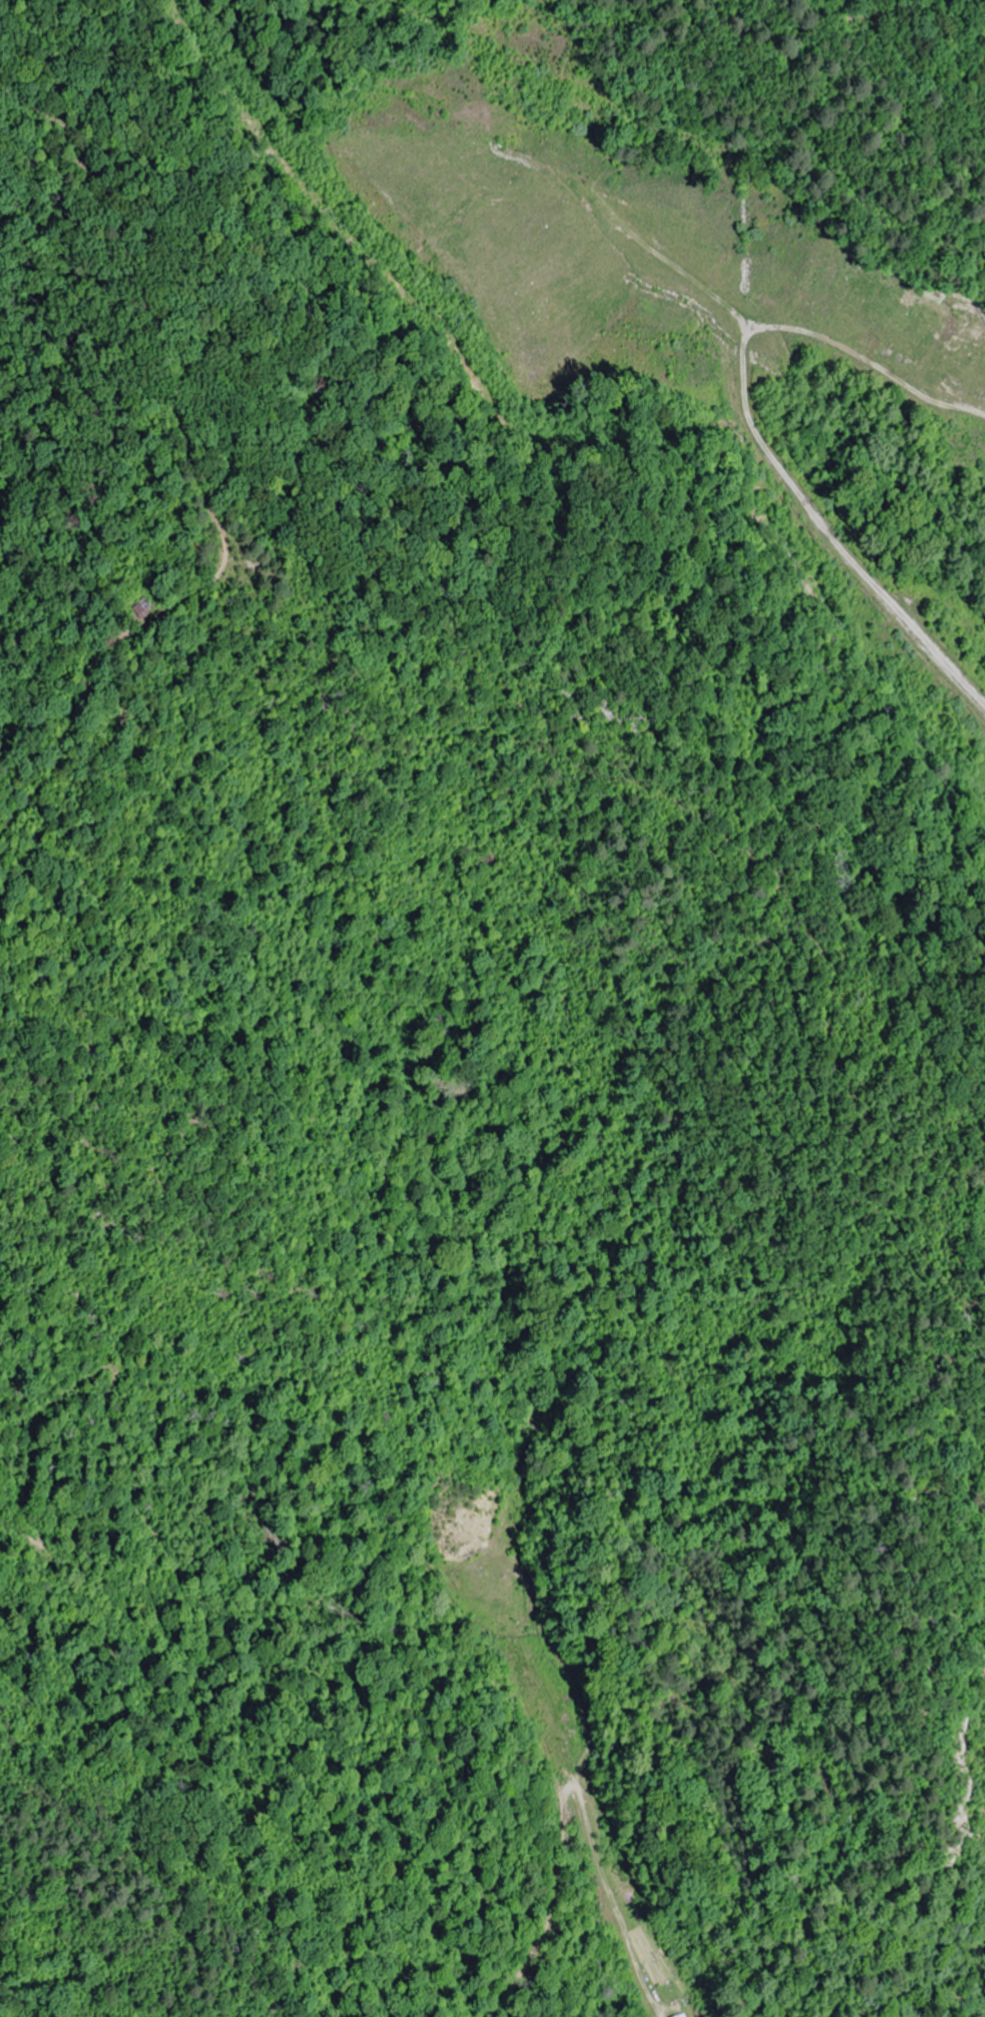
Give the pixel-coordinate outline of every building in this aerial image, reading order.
[(141,614),(151,606),(146,599),(136,608),(141,614)]
